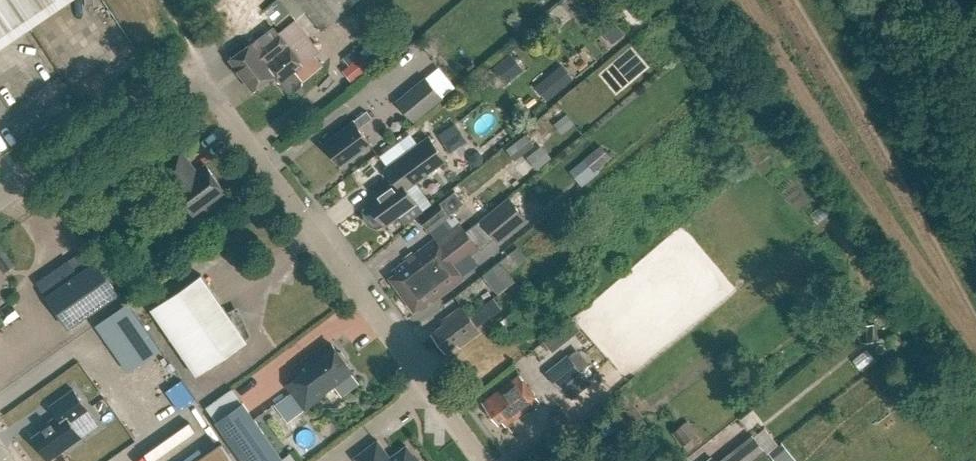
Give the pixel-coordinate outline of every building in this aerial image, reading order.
[(57,0),(0,0),(0,39),(57,0)] [(291,14),(279,0),(275,0),(263,10),(276,26),(291,14)] [(346,0),(296,0),(321,30),(351,6),(346,0)] [(608,33),(616,27),(609,15),(600,21),(608,33)] [(250,32),(258,26),(253,19),(245,25),(250,32)] [(230,60),(252,91),(272,76),(285,94),(292,95),(299,90),(300,83),(293,73),(319,55),(295,23),(263,46),(259,40),(230,60)] [(133,42),(102,44),(103,71),(135,69),(133,42)] [(368,69),(383,57),(371,43),(360,52),(362,55),(359,57),(368,69)] [(505,85),(524,70),(511,54),(492,68),(505,85)] [(549,98),(574,79),(563,65),(539,84),(549,98)] [(425,76),(396,100),(414,122),(443,98),(425,76)] [(357,129),(371,119),(365,111),(322,143),(339,167),(369,145),(357,129)] [(565,132),(574,124),(566,115),(558,123),(565,132)] [(515,161),(534,147),(526,135),(506,150),(515,161)] [(375,228),(383,225),(414,202),(405,190),(445,160),(427,136),(385,168),(395,183),(367,203),(362,210),(363,218),(368,225),(375,228)] [(592,172),(610,159),(601,146),(583,159),(592,172)] [(541,147),(515,167),(525,180),(551,159),(541,147)] [(206,165),(197,172),(181,151),(160,166),(176,187),(174,189),(193,215),(225,191),(206,165)] [(484,153),(476,158),(480,165),(488,159),(484,153)] [(452,190),(419,217),(430,231),(448,216),(445,212),(459,200),(452,190)] [(509,198),(491,212),(503,228),(522,213),(509,198)] [(477,249),(462,230),(457,223),(434,240),(392,272),(395,276),(390,280),(412,311),(418,306),(421,310),(434,300),(463,279),(459,274),(454,267),(477,249)] [(1,245),(0,246),(0,268),(5,275),(16,267),(1,245)] [(501,260),(510,272),(526,259),(517,247),(501,260)] [(37,283),(46,296),(69,328),(118,294),(96,261),(78,273),(69,260),(37,283)] [(496,296),(514,282),(498,262),(481,276),(496,296)] [(617,278),(630,294),(645,282),(632,266),(617,278)] [(151,309),(197,376),(247,341),(245,337),(248,335),(237,310),(229,314),(202,275),(151,309)] [(468,317),(461,307),(441,322),(443,325),(431,334),(445,352),(457,343),(459,347),(480,331),(476,327),(501,308),(493,298),(468,317)] [(86,321),(117,372),(153,350),(121,299),(86,321)] [(524,321),(530,317),(523,308),(517,313),(524,321)] [(572,318),(560,328),(567,337),(580,327),(572,318)] [(860,342),(873,342),(873,324),(860,324),(860,342)] [(288,387),(305,410),(325,394),(323,391),(351,369),(345,362),(346,358),(342,352),(338,352),(332,344),(310,360),(307,357),(294,367),(301,376),(288,387)] [(567,355),(546,372),(560,390),(563,388),(572,400),(591,385),(581,373),(580,372),(588,366),(575,351),(568,356),(567,355)] [(505,426),(539,402),(519,375),(485,399),(489,405),(485,408),(497,424),(501,421),(505,426)] [(32,437),(49,460),(82,438),(71,422),(88,410),(73,389),(50,405),(59,418),(32,437)] [(206,408),(216,422),(217,422),(244,460),(284,460),(233,389),(206,408)] [(283,421),(298,409),(284,391),(269,403),(283,421)] [(703,440),(686,417),(671,429),(688,451),(703,440)] [(719,460),(757,460),(767,453),(754,437),(752,434),(719,460)] [(407,446),(390,458),(378,440),(354,457),(357,460),(418,460),(407,446)] [(770,452),(777,460),(780,460),(790,452),(782,442),(770,452)] [(222,444),(198,460),(234,460),(222,444)] [(629,460),(621,449),(605,460),(628,460),(629,460)]
